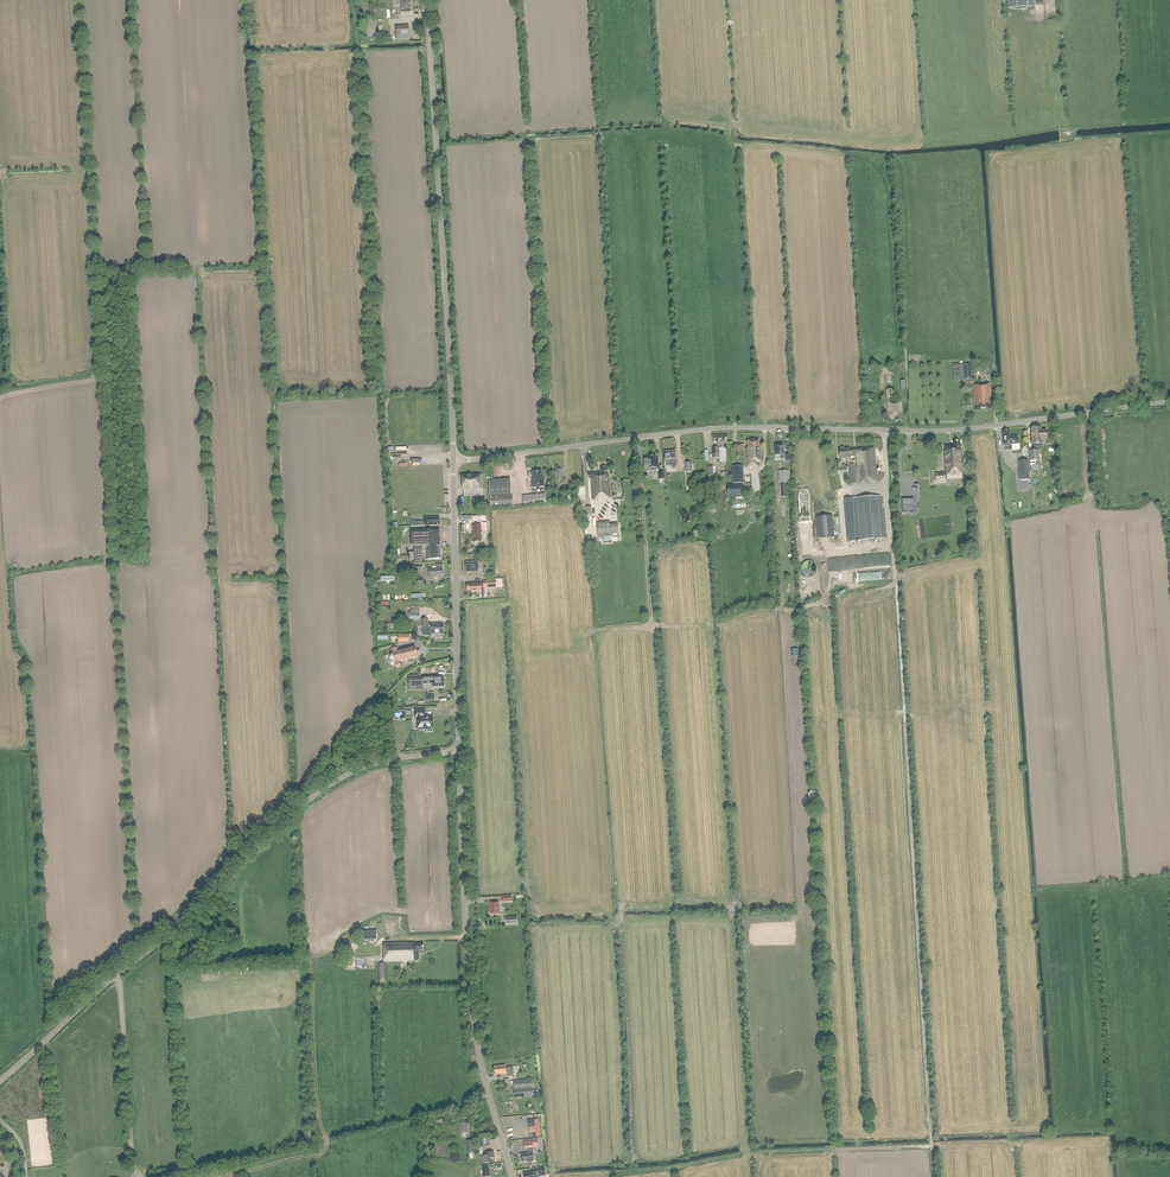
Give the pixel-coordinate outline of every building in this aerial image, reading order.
[(400,9),(411,9),(410,0),(399,0),(400,9)] [(1009,8),(1033,7),(1032,0),(1008,0),(1009,8)] [(368,25),(365,25),(365,38),(370,38),(370,41),(386,40),(386,32),(375,33),(375,19),(368,20),(368,25)] [(408,27),(395,27),(396,35),(409,35),(408,27)] [(989,409),(989,404),(991,404),(989,383),(978,384),(972,384),(971,363),(953,364),(954,381),(962,380),(962,389),(972,388),(974,405),(975,405),(975,410),(989,409)] [(902,421),(901,413),(902,413),(901,401),(894,402),(893,389),(886,389),(888,418),(895,417),(896,421),(902,421)] [(1046,438),(1045,430),(1040,431),(1040,427),(1031,428),(1032,444),(1041,444),(1041,439),(1046,438)] [(1011,444),(1018,444),(1017,436),(1009,437),(1009,430),(1002,431),(1003,445),(1005,445),(1005,450),(1011,449),(1011,444)] [(726,442),(726,437),(713,437),(713,442),(716,442),(716,445),(721,445),(721,447),(712,448),(712,458),(719,458),(719,462),(726,462),(725,447),(724,442),(726,442)] [(748,448),(746,448),(747,462),(754,462),(754,467),(757,467),(757,462),(761,462),(760,444),(759,444),(759,441),(748,441),(748,448)] [(945,475),(963,473),(962,466),(961,466),(961,463),(962,463),(961,449),(960,449),(959,441),(954,441),(954,445),(945,446),(945,451),(944,451),(945,473),(934,473),(934,482),(946,481),(945,475)] [(790,461),(790,454),(786,454),(786,455),(784,455),(783,446),(776,446),(776,456),(780,456),(780,459),(786,459),(786,461),(790,461)] [(1024,446),(1014,447),(1015,455),(1026,454),(1026,453),(1028,453),(1027,446),(1024,446)] [(877,481),(874,447),(849,449),(845,449),(845,448),(844,447),(841,447),(840,448),(840,449),(839,449),(840,459),(851,458),(850,457),(857,456),(859,483),(877,481)] [(1030,465),(1040,465),(1039,450),(1029,451),(1030,465)] [(675,460),(674,451),(665,452),(665,458),(664,458),(664,462),(666,462),(666,466),(670,466),(671,467),(672,468),(673,468),(674,468),(675,467),(675,466),(676,466),(676,460),(675,460)] [(655,459),(655,456),(648,456),(648,461),(647,461),(647,459),(643,460),(644,467),(648,467),(648,466),(648,467),(651,467),(651,471),(658,470),(657,459),(655,459)] [(1030,479),(1028,460),(1019,461),(1020,480),(1030,479)] [(744,483),(743,466),(732,466),(733,483),(744,483)] [(610,499),(608,475),(607,475),(607,467),(600,468),(600,473),(588,474),(589,479),(591,479),(592,500),(610,499)] [(544,486),(543,477),(542,477),(541,470),(532,471),(533,479),(531,479),(532,487),(544,486)] [(567,492),(567,486),(561,486),(560,482),(563,482),(563,476),(562,476),(561,470),(557,470),(557,472),(555,472),(555,482),(557,482),(557,487),(556,487),(556,492),(567,492)] [(789,483),(789,471),(779,471),(780,483),(789,483)] [(483,488),(482,474),(461,475),(462,489),(483,488)] [(491,507),(513,505),(512,494),(511,494),(510,479),(489,480),(491,507)] [(742,484),(727,485),(727,496),(735,495),(735,499),(743,499),(742,484)] [(548,502),(548,493),(522,496),(523,505),(548,502)] [(884,539),(881,496),(854,499),(857,541),(884,539)] [(902,506),(902,513),(909,512),(909,506),(914,505),(914,498),(902,499),(902,506)] [(816,517),(818,538),(834,537),(832,516),(816,517)] [(619,534),(618,526),(610,526),(610,522),(597,523),(598,536),(619,534)] [(480,525),(472,525),(472,537),(471,537),(470,542),(473,543),(474,543),(474,542),(481,541),(480,525)] [(410,532),(411,546),(440,544),(439,530),(410,532)] [(427,559),(440,559),(440,544),(411,546),(411,548),(412,548),(413,550),(413,552),(407,552),(407,555),(395,556),(396,564),(408,563),(408,560),(413,559),(413,564),(421,563),(421,548),(426,548),(427,559)] [(811,561),(809,561),(808,561),(806,561),(804,562),(802,564),(801,565),(800,567),(800,569),(801,571),(801,573),(802,574),(804,576),(806,577),(808,577),(811,577),(813,575),(815,574),(816,571),(817,569),(816,567),(816,565),(815,564),(814,563),(813,562),(811,561)] [(477,572),(477,562),(465,562),(465,568),(466,568),(466,572),(473,572),(477,572)] [(442,565),(439,566),(436,566),(436,568),(427,569),(428,578),(436,578),(436,576),(443,575),(442,565)] [(470,584),(466,584),(466,591),(471,590),(471,592),(479,592),(479,596),(480,596),(480,597),(483,596),(485,596),(485,590),(483,590),(483,587),(487,587),(487,588),(496,588),(502,588),(501,580),(495,580),(495,581),(489,582),(482,582),(483,584),(480,584),(470,584)] [(428,623),(428,626),(423,626),(423,636),(431,636),(431,634),(443,634),(443,624),(438,624),(438,623),(428,623)] [(392,655),(391,655),(391,657),(391,660),(392,661),(394,661),(395,666),(401,665),(400,661),(418,657),(417,655),(420,654),(420,650),(416,651),(415,648),(398,652),(397,648),(391,649),(392,655)] [(425,677),(408,678),(409,691),(424,690),(423,685),(424,685),(424,682),(432,682),(433,688),(444,687),(444,685),(445,685),(445,683),(444,682),(443,675),(432,676),(432,677),(425,677)] [(431,726),(431,716),(423,716),(423,711),(414,711),(414,717),(416,717),(416,729),(426,728),(426,727),(431,726)] [(498,914),(498,902),(489,902),(490,914),(498,914)] [(377,940),(377,930),(362,930),(362,940),(377,940)] [(383,943),(383,963),(411,961),(411,969),(415,969),(415,964),(414,964),(414,960),(418,960),(418,951),(423,950),(422,944),(413,944),(413,943),(383,943)] [(513,1076),(513,1067),(505,1068),(505,1066),(494,1067),(495,1075),(507,1074),(507,1077),(513,1076)] [(531,1080),(526,1080),(513,1082),(514,1098),(532,1096),(532,1091),(531,1080)] [(469,1135),(468,1126),(468,1124),(468,1119),(459,1119),(459,1124),(459,1127),(459,1135),(469,1135)] [(536,1132),(529,1133),(529,1137),(536,1136),(541,1136),(539,1123),(536,1123),(535,1119),(531,1120),(531,1124),(535,1123),(536,1132)] [(480,1139),(480,1146),(488,1145),(487,1138),(480,1139)] [(537,1139),(524,1141),(525,1148),(538,1146),(537,1139)] [(485,1155),(479,1156),(480,1164),(492,1162),(491,1158),(494,1157),(493,1152),(485,1153),(485,1155)] [(533,1161),(532,1152),(527,1153),(527,1154),(520,1155),(521,1161),(526,1161),(526,1162),(533,1161)] [(523,1173),(524,1176),(538,1176),(537,1176),(545,1175),(544,1167),(532,1169),(532,1172),(523,1173)]
